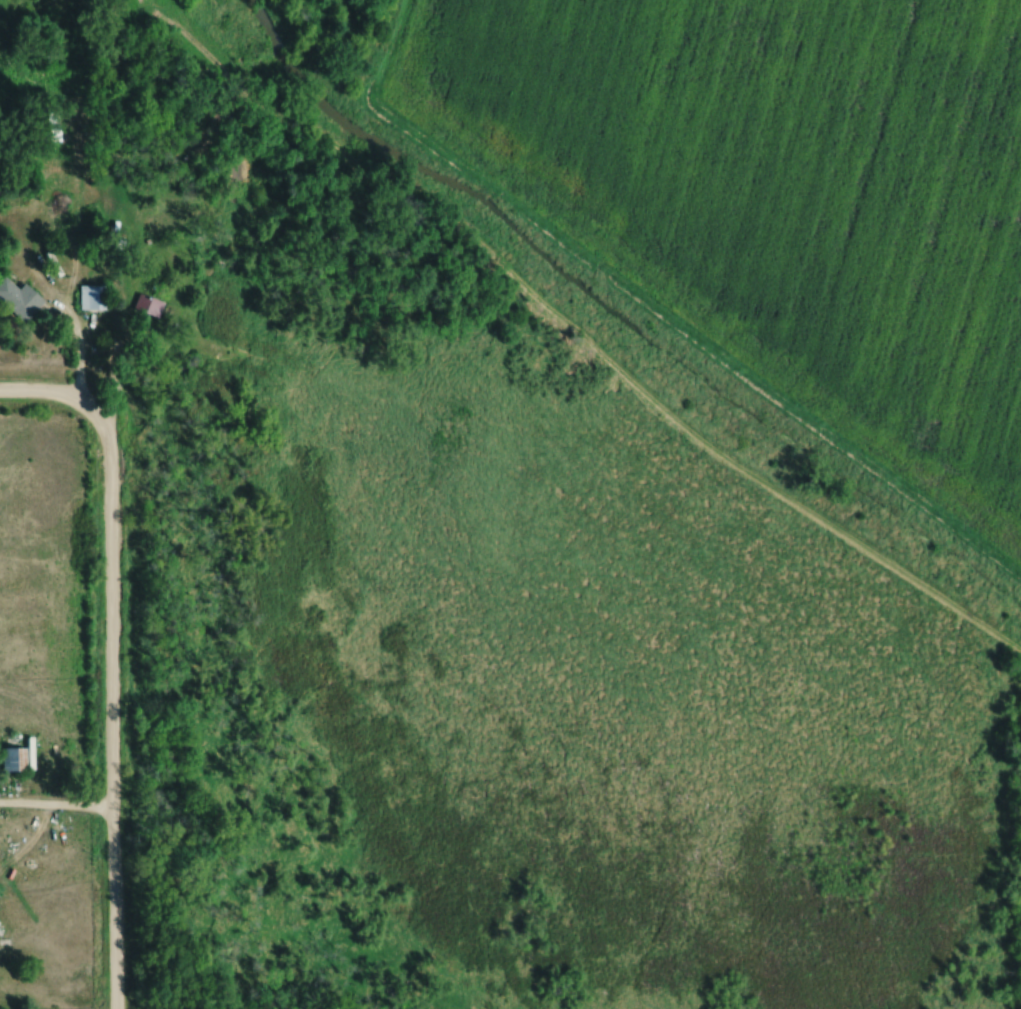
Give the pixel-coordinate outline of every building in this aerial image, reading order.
[(16,290),(2,277),(0,279),(0,303),(21,324),(41,303),(22,284),(16,290)] [(102,310),(102,286),(79,286),(79,310),(102,310)] [(131,309),(155,321),(162,304),(138,293),(131,309)] [(32,738),(22,738),(22,750),(0,750),(0,772),(32,772),(32,738)]
